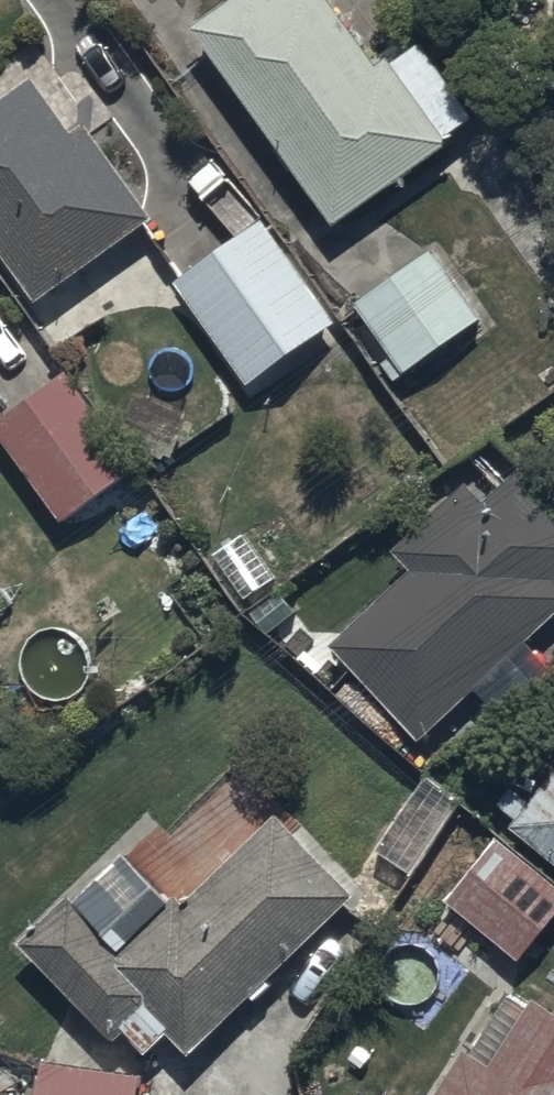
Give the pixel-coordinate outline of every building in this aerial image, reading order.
[(196,20),(336,222),(456,139),(450,130),(479,110),(427,35),(395,57),(390,50),(379,58),(339,0),(224,0),(196,20)] [(36,292),(151,211),(86,119),(75,127),(37,74),(2,99),(0,97),(0,241),(36,292)] [(263,212),(175,273),(251,382),(338,320),(263,212)] [(484,313),(431,240),(335,311),(379,370),(398,356),(408,369),(484,313)] [(0,410),(0,431),(66,516),(142,457),(66,359),(0,410)] [(330,639),(422,734),(553,606),(553,501),(520,466),(486,498),(448,458),(379,525),(412,560),(330,639)] [(510,818),(553,853),(553,763),(510,818)] [(357,890),(278,811),(184,906),(117,839),(17,939),(115,1036),(128,1022),(152,1045),(170,1026),(196,1052),(357,890)] [(446,893),(521,955),(553,915),(553,878),(497,831),(446,893)] [(495,1058),(469,1041),(434,1094),(553,1094),(553,999),(539,989),(495,1058)] [(37,1056),(32,1094),(139,1094),(143,1069),(37,1056)]
